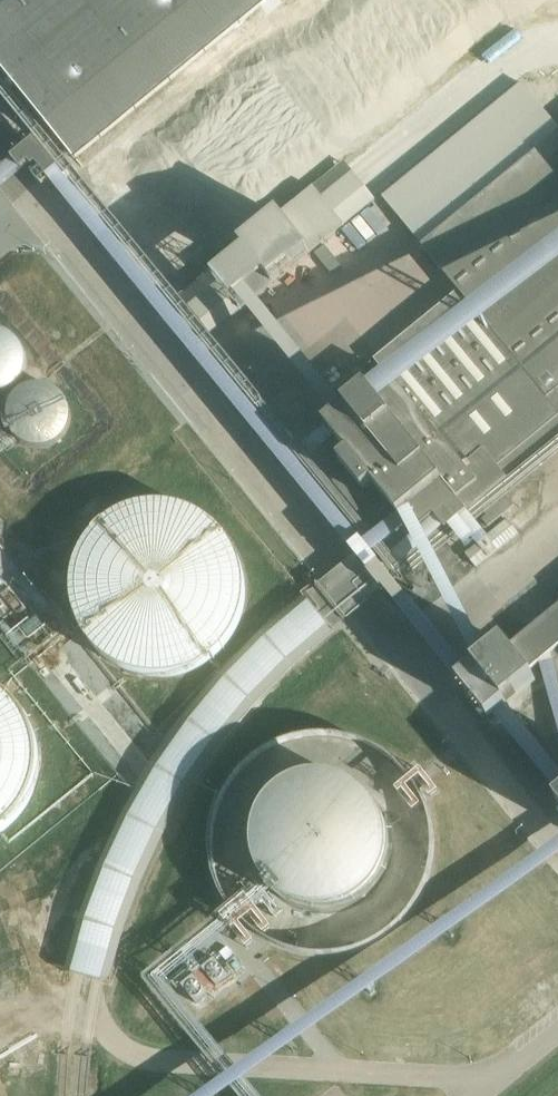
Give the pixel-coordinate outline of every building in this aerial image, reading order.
[(75,160),(271,0),(0,0),(0,102),(17,122),(33,109),(75,160)] [(446,540),(501,495),(557,448),(557,127),(523,85),(384,199),(424,247),(423,248),(460,293),(401,341),(386,323),(317,379),(346,414),(328,429),(352,459),(343,466),(349,473),(334,486),(386,548),(396,561),(406,573),(446,540)] [(181,297),(213,336),(377,202),(345,163),(181,297)] [(25,352),(24,347),(22,341),(18,335),(14,331),(11,328),(5,326),(0,324),(0,385),(1,385),(7,383),(13,380),(18,374),(22,369),(24,363),(25,358),(25,352)] [(74,417),(74,411),(73,406),(71,400),(67,394),(64,390),(60,387),(54,384),(49,383),(43,382),(36,383),(31,385),(25,388),(20,392),(16,397),(14,403),(12,409),(12,416),(13,421),(15,427),(18,432),(22,436),(27,440),(33,443),(41,445),(45,445),(51,444),(56,442),(62,439),(67,433),(71,428),(73,422),(74,417)] [(76,578),(76,597),(80,615),(88,631),(99,646),(114,657),(130,666),(147,670),(166,671),(184,668),(201,662),(217,650),(231,636),(240,618),(246,599),(246,579),(242,559),(234,541),(221,525),(206,513),(187,505),(169,501),(149,501),(131,506),(114,514),(99,527),(88,542),(80,559),(76,578)] [(326,628),(305,607),(260,643),(225,678),(193,716),(161,759),(139,796),(119,833),(100,876),(81,930),(68,977),(98,984),(113,934),(132,882),(153,835),(182,786),(212,743),(246,702),(286,664),(326,628)] [(460,683),(490,719),(536,681),(528,671),(557,647),(557,607),(509,647),(506,645),(460,683)] [(8,824),(22,809),(31,791),(37,772),(37,752),(33,732),(25,714),(12,699),(0,689),(0,829),(8,824)] [(409,911),(414,903),(420,891),(424,880),(427,869),(429,847),(427,826),(424,815),(420,804),(414,791),(409,783),(395,767),(380,755),(361,745),(341,738),(331,736),(318,736),(304,737),(295,738),(274,745),(255,755),(240,767),(226,783),(221,791),(215,804),(209,824),(206,843),(208,865),(213,885),(218,896),(222,905),(230,916),(236,923),(243,930),(255,940),(274,950),(293,956),(304,958),(316,959),(337,957),(350,954),(361,950),(380,940),(397,926),(409,911)] [(390,862),(391,849),(390,836),(388,829),(385,822),(382,815),(378,809),(370,799),(361,792),(349,786),(336,782),(330,781),(322,780),(313,781),(308,782),(295,786),(283,792),(274,799),(265,809),(262,815),(258,822),(254,835),(253,847),(254,860),(257,873),(260,879),(263,885),(268,892),(271,896),(276,900),(283,906),(295,913),(306,916),(313,918),(321,918),(334,917),(342,915),(349,913),(361,906),(371,898),(378,889),(382,884),(385,876),(388,869),(390,862)] [(198,1004),(201,1008),(248,973),(222,938),(163,981),(187,1012),(198,1004)]
